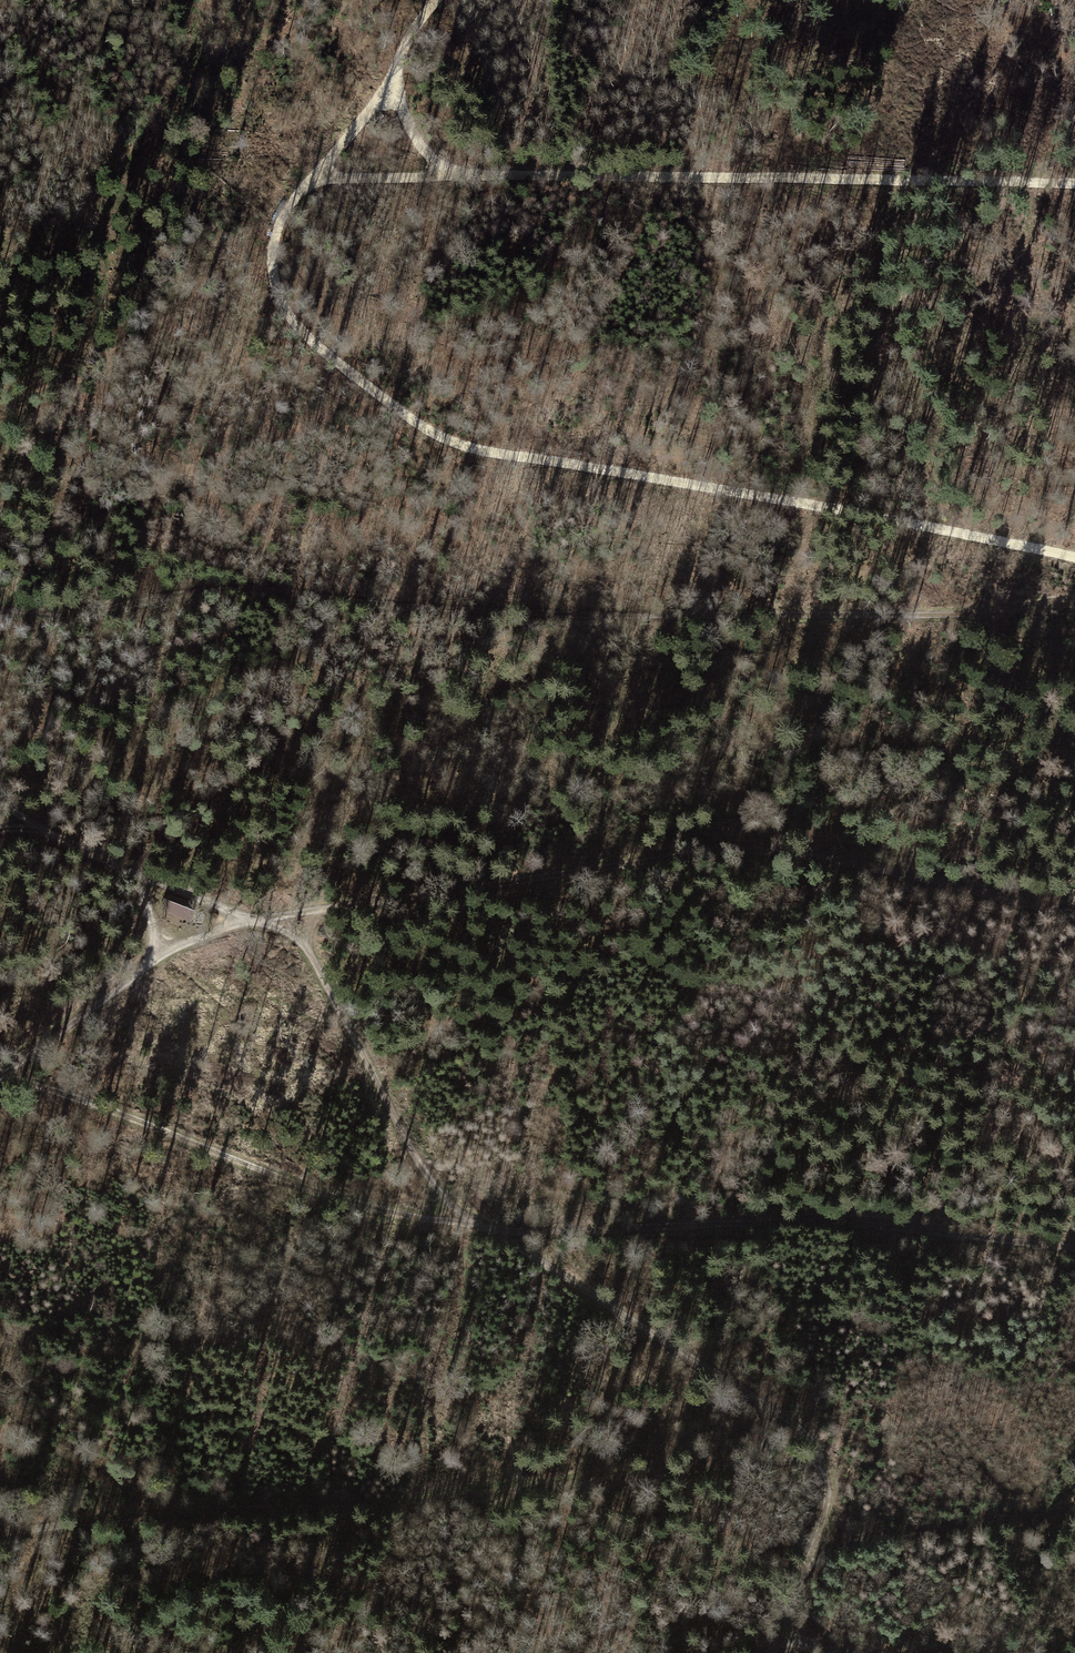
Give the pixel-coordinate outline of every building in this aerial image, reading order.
[(175,907),(185,911),(188,902),(167,893),(161,907),(173,912),(175,907)]
